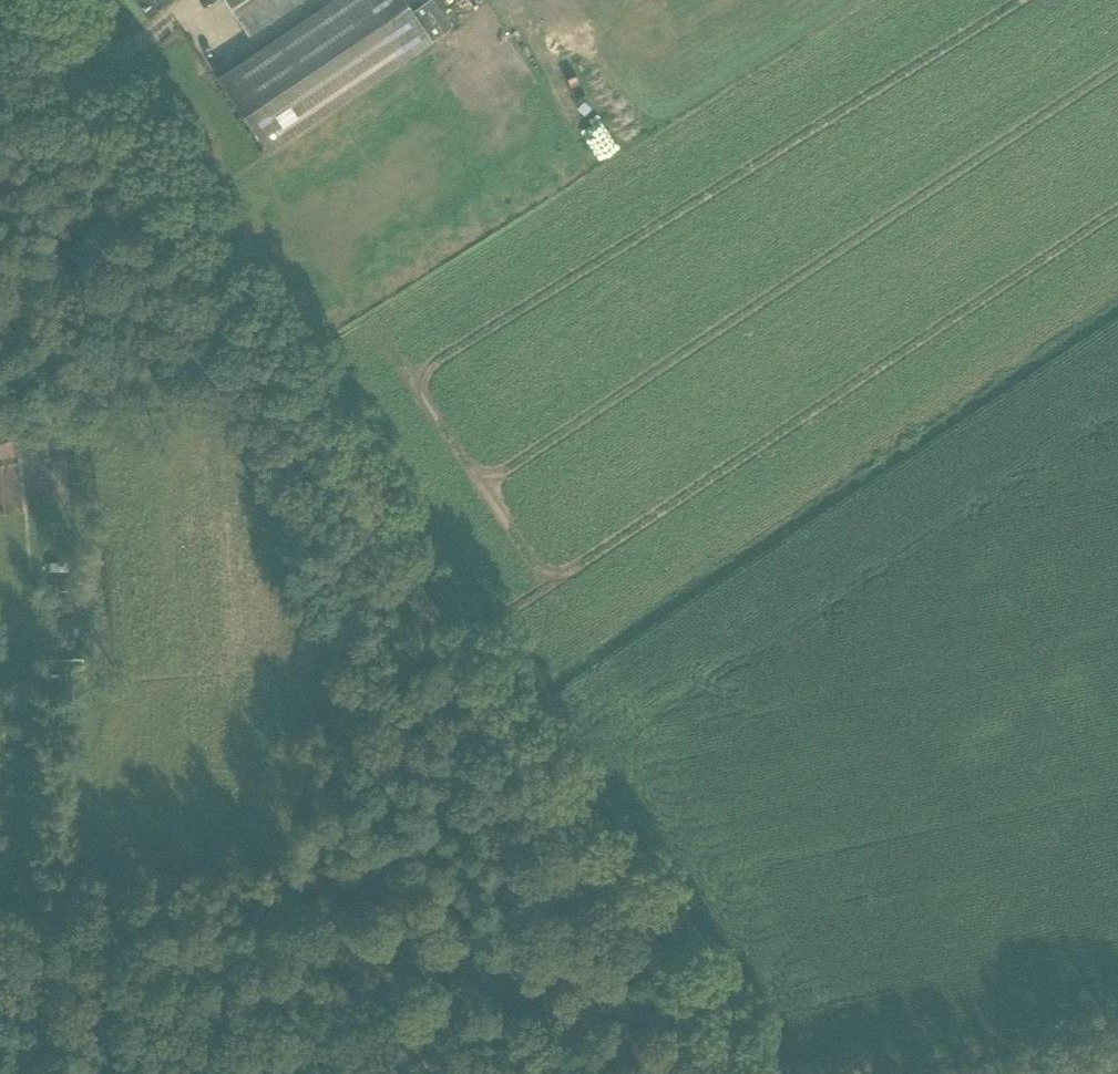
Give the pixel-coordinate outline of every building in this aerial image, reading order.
[(147,18),(174,0),(135,0),(147,18)] [(235,66),(217,79),(267,153),(446,31),(426,2),(412,11),(405,0),(334,0),(235,66)] [(250,36),(303,0),(226,0),(250,36)]
